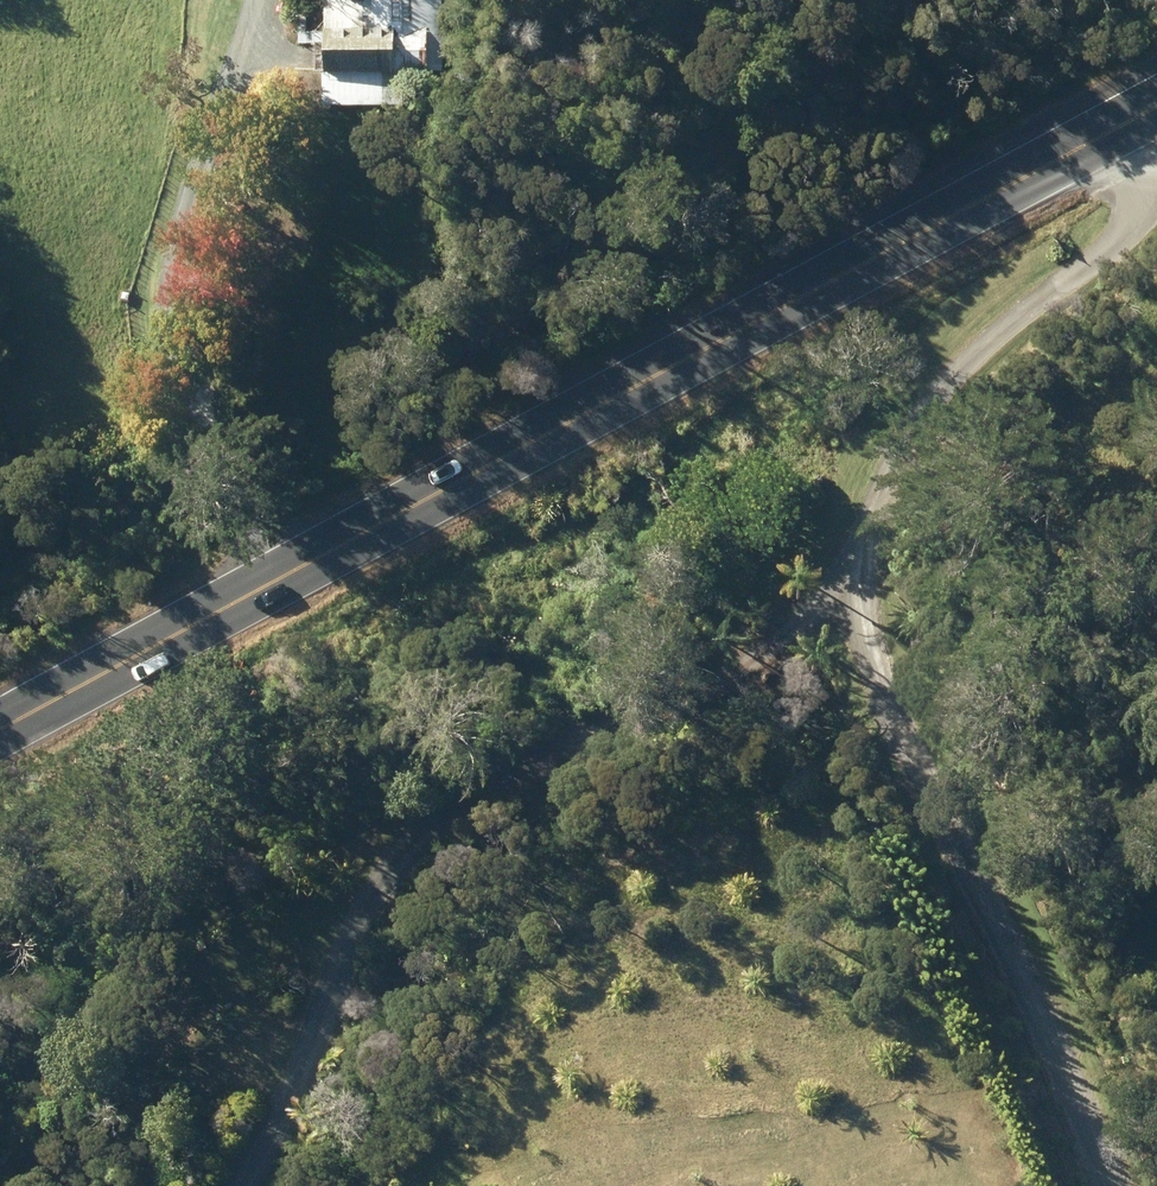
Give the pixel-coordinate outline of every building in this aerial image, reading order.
[(328,72),(446,71),(446,22),(452,22),(452,0),(328,0),(328,72)]
